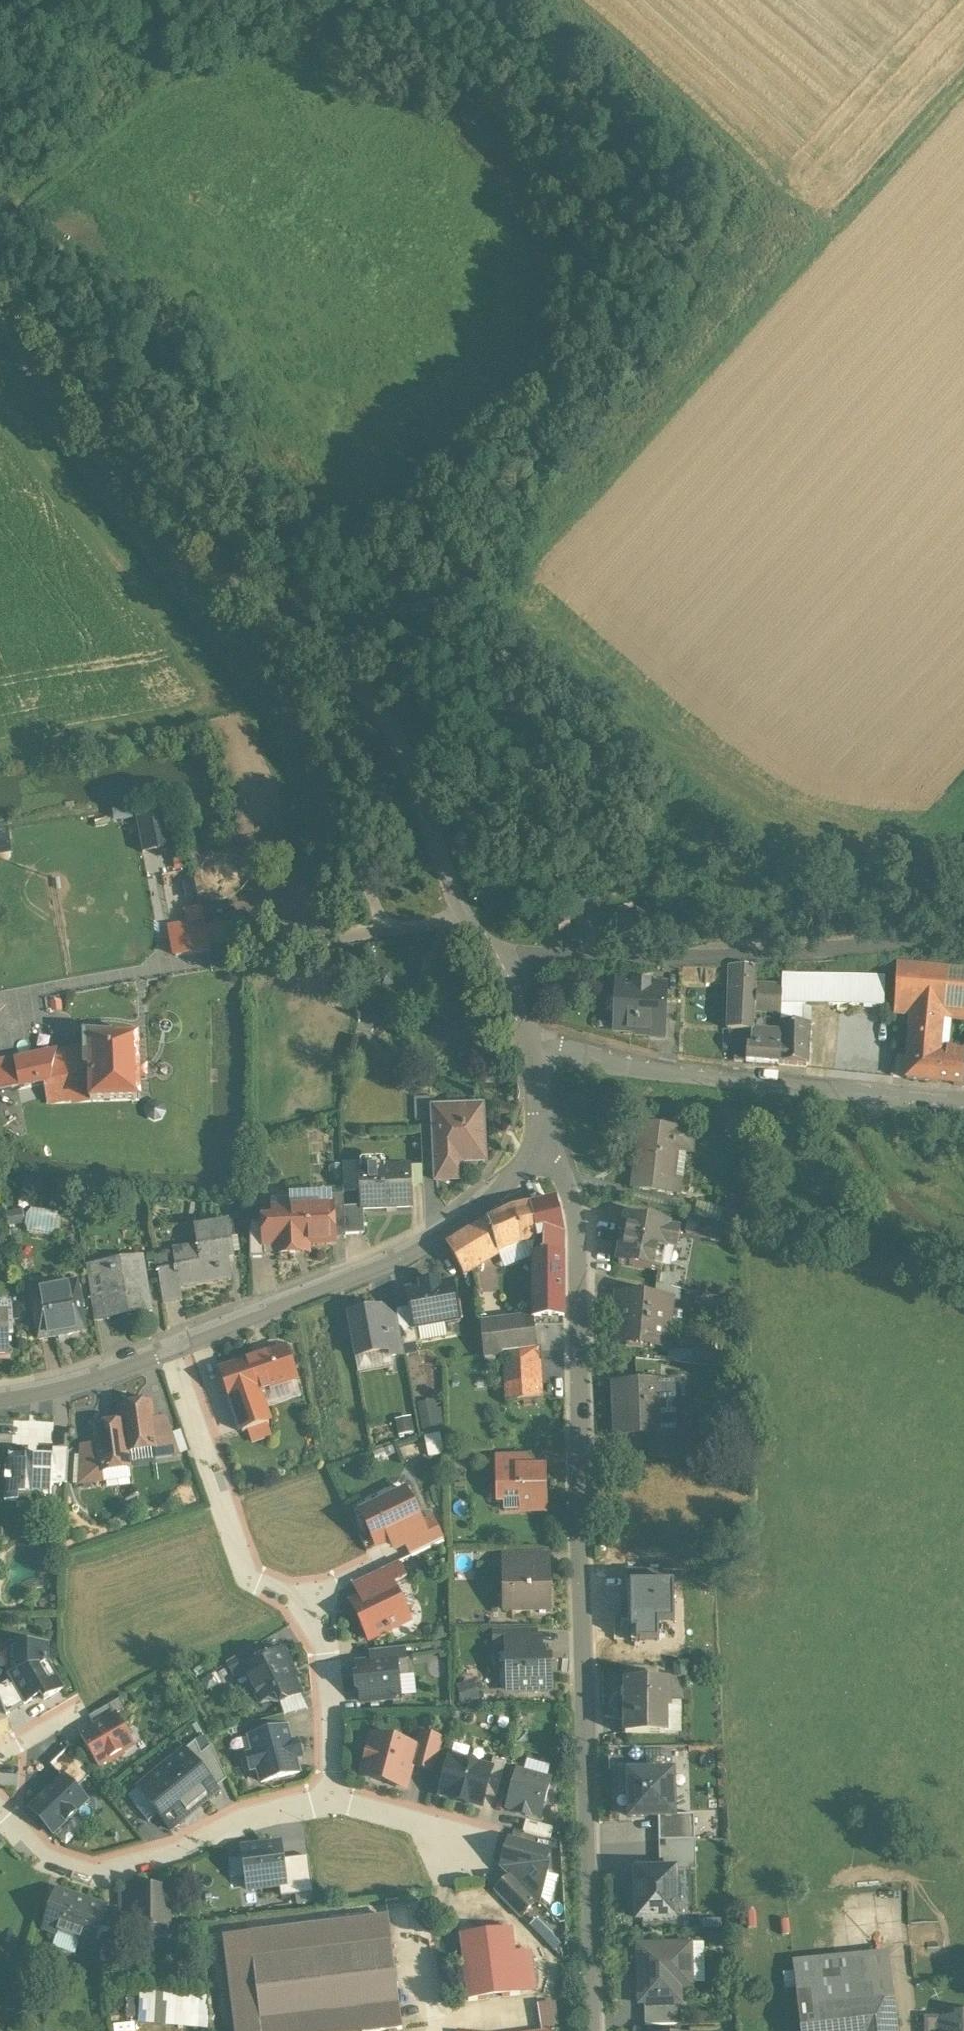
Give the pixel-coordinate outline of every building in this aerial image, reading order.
[(136,816),(145,855),(171,849),(162,810),(136,816)] [(19,850),(15,825),(0,827),(0,851),(0,853),(19,850)] [(636,911),(614,916),(619,936),(641,931),(645,924),(643,915),(636,911)] [(565,917),(553,922),(558,934),(570,929),(565,917)] [(203,921),(170,926),(175,957),(208,951),(203,921)] [(532,929),(529,921),(520,923),(523,932),(532,929)] [(896,961),(894,1009),(912,1011),(912,1004),(912,1003),(963,1009),(963,968),(896,961)] [(756,965),(729,965),(727,1028),(734,1028),(751,1029),(752,1029),(752,1028),(753,1009),(755,984),(756,965)] [(681,973),(648,973),(648,982),(648,984),(664,985),(664,1000),(680,1001),(681,973)] [(850,974),(782,974),(782,985),(781,1001),(795,1001),(801,1002),(802,1002),(850,1001),(850,974)] [(850,974),(850,1001),(885,1002),(885,975),(850,974)] [(646,979),(639,979),(634,983),(616,982),(614,1028),(633,1029),(633,1032),(649,1032),(649,1034),(662,1035),(664,1000),(664,985),(648,984),(648,982),(646,979)] [(566,980),(553,980),(553,995),(566,995),(566,980)] [(782,985),(755,984),(753,1009),(780,1011),(782,985)] [(61,999),(50,1000),(51,1010),(62,1009),(61,999)] [(795,1001),(781,1001),(780,1011),(780,1021),(806,1023),(807,1018),(801,1017),(801,1002),(795,1001)] [(943,1007),(912,1003),(912,1011),(910,1030),(940,1034),(943,1007)] [(806,1023),(780,1021),(780,1030),(778,1061),(806,1063),(809,1023),(806,1023)] [(751,1029),(734,1028),(733,1059),(745,1059),(746,1043),(750,1044),(751,1029)] [(780,1030),(752,1028),(752,1029),(751,1029),(750,1044),(746,1043),(745,1059),(778,1061),(780,1030)] [(940,1034),(910,1030),(906,1075),(936,1079),(939,1050),(940,1034)] [(137,1037),(109,1038),(109,1035),(83,1036),(83,1044),(84,1066),(88,1066),(88,1073),(89,1099),(138,1098),(137,1037)] [(83,1044),(57,1049),(52,1079),(88,1073),(88,1066),(84,1066),(83,1044)] [(57,1049),(13,1055),(18,1085),(44,1080),(52,1079),(57,1049)] [(939,1050),(936,1079),(962,1082),(963,1066),(963,1060),(960,1059),(961,1053),(939,1050)] [(18,1085),(13,1055),(0,1057),(0,1088),(18,1085)] [(52,1079),(44,1080),(48,1103),(70,1099),(70,1102),(89,1099),(88,1073),(52,1079)] [(434,1097),(414,1098),(415,1121),(433,1120),(432,1108),(434,1108),(434,1097)] [(434,1108),(432,1108),(433,1120),(433,1126),(435,1171),(436,1181),(461,1180),(460,1162),(483,1153),(481,1106),(434,1108)] [(678,1128),(639,1123),(631,1189),(670,1194),(675,1149),(690,1151),(693,1131),(678,1129),(678,1128)] [(433,1126),(419,1126),(419,1133),(420,1133),(422,1171),(435,1171),(433,1126)] [(359,1160),(341,1161),(342,1186),(343,1189),(360,1188),(359,1168),(360,1168),(359,1160)] [(360,1168),(359,1168),(360,1188),(361,1206),(361,1209),(363,1209),(411,1207),(409,1166),(360,1168)] [(325,1191),(290,1193),(291,1207),(306,1206),(330,1205),(330,1195),(343,1194),(343,1189),(342,1186),(324,1187),(325,1191)] [(343,1194),(330,1195),(330,1205),(331,1205),(333,1238),(345,1237),(345,1234),(343,1207),(343,1194)] [(555,1200),(529,1205),(536,1240),(543,1239),(543,1255),(555,1255),(562,1254),(562,1235),(555,1200)] [(306,1206),(308,1243),(333,1242),(333,1238),(331,1205),(330,1205),(306,1206)] [(529,1205),(511,1209),(485,1222),(496,1254),(520,1244),(536,1240),(529,1205)] [(291,1207),(274,1208),(275,1231),(275,1250),(276,1253),(294,1252),(294,1244),(308,1243),(306,1206),(291,1207)] [(361,1206),(343,1207),(345,1234),(364,1234),(363,1209),(361,1209),(361,1206)] [(51,1221),(52,1210),(28,1208),(27,1219),(51,1221)] [(744,1214),(719,1208),(717,1222),(724,1224),(741,1227),(744,1214)] [(686,1232),(719,1241),(724,1224),(717,1222),(690,1215),(686,1232)] [(669,1225),(624,1216),(618,1249),(620,1250),(617,1264),(660,1272),(665,1247),(676,1249),(679,1231),(668,1229),(669,1225)] [(485,1222),(445,1244),(463,1275),(477,1267),(496,1254),(485,1222)] [(263,1224),(250,1225),(249,1257),(265,1257),(265,1250),(275,1250),(275,1231),(264,1231),(263,1224)] [(229,1227),(194,1232),(197,1252),(173,1255),(175,1267),(176,1267),(180,1288),(231,1280),(228,1258),(234,1257),(229,1227)] [(563,1317),(562,1254),(555,1255),(543,1255),(532,1255),(532,1318),(532,1317),(533,1318),(563,1317)] [(143,1256),(98,1262),(103,1294),(107,1319),(152,1312),(143,1256)] [(175,1267),(157,1270),(162,1303),(182,1300),(180,1288),(176,1267),(175,1267)] [(436,1280),(420,1283),(421,1287),(406,1290),(410,1307),(413,1327),(414,1327),(458,1319),(451,1282),(437,1284),(436,1280)] [(76,1283),(30,1291),(38,1339),(57,1335),(57,1334),(83,1329),(76,1283)] [(679,1288),(655,1284),(653,1297),(665,1298),(665,1299),(678,1300),(679,1288)] [(103,1294),(90,1296),(94,1321),(107,1319),(103,1294)] [(653,1297),(620,1294),(617,1322),(613,1321),(611,1343),(667,1348),(669,1327),(663,1326),(665,1299),(665,1298),(653,1297)] [(410,1307),(395,1310),(397,1318),(402,1345),(417,1342),(414,1327),(413,1327),(410,1307)] [(376,1309),(347,1315),(354,1356),(387,1350),(388,1350),(383,1320),(384,1320),(382,1314),(376,1309)] [(0,1315),(0,1353),(9,1353),(7,1315),(0,1315)] [(532,1318),(480,1323),(483,1356),(502,1353),(537,1349),(533,1318),(532,1317),(532,1318)] [(384,1320),(383,1320),(388,1350),(387,1350),(388,1356),(403,1353),(402,1345),(397,1318),(384,1320)] [(284,1347),(220,1369),(241,1432),(268,1422),(258,1391),(295,1379),(284,1347)] [(537,1349),(502,1353),(506,1402),(540,1398),(537,1349)] [(662,1381),(612,1383),(614,1435),(648,1434),(664,1433),(662,1381)] [(439,1399),(420,1400),(421,1424),(441,1423),(439,1399)] [(149,1403),(120,1407),(122,1423),(123,1423),(126,1451),(127,1450),(153,1447),(155,1447),(152,1421),(149,1403)] [(166,1419),(152,1421),(155,1447),(153,1447),(155,1457),(177,1454),(166,1419)] [(122,1423),(94,1427),(97,1444),(100,1470),(102,1470),(129,1466),(127,1450),(126,1451),(123,1423),(122,1423)] [(664,1433),(648,1434),(649,1458),(676,1461),(675,1432),(664,1433)] [(437,1434),(425,1437),(429,1453),(441,1450),(437,1434)] [(97,1444),(80,1447),(78,1483),(103,1480),(102,1470),(100,1470),(97,1444)] [(68,1449),(52,1448),(52,1458),(51,1483),(66,1483),(68,1449)] [(27,1453),(8,1454),(8,1458),(6,1461),(5,1463),(5,1466),(4,1469),(5,1472),(4,1501),(16,1502),(16,1507),(22,1506),(28,1504),(40,1499),(39,1495),(50,1495),(51,1483),(52,1458),(27,1457),(27,1453)] [(528,1454),(496,1454),(497,1469),(528,1468),(528,1454)] [(528,1468),(497,1469),(497,1481),(502,1481),(502,1500),(503,1500),(503,1510),(519,1509),(519,1505),(534,1505),(534,1495),(544,1495),(544,1468),(528,1468)] [(405,1490),(359,1512),(376,1546),(389,1539),(392,1545),(398,1548),(405,1545),(400,1534),(421,1524),(421,1523),(405,1490)] [(421,1524),(400,1534),(405,1545),(410,1556),(443,1541),(432,1518),(421,1523),(421,1524)] [(547,1555),(504,1557),(504,1571),(548,1570),(547,1555)] [(399,1562),(362,1579),(369,1594),(391,1583),(392,1585),(406,1578),(399,1562)] [(548,1570),(504,1571),(504,1593),(510,1593),(511,1610),(548,1609),(548,1570)] [(672,1618),(671,1577),(628,1578),(629,1627),(634,1627),(634,1639),(657,1638),(657,1618),(672,1618)] [(369,1594),(352,1603),(369,1638),(408,1619),(392,1585),(391,1583),(369,1594)] [(527,1630),(495,1630),(495,1644),(506,1643),(528,1642),(528,1641),(527,1630)] [(540,1660),(540,1641),(528,1641),(528,1642),(506,1643),(507,1671),(515,1671),(516,1690),(550,1689),(549,1660),(540,1660)] [(256,1644),(226,1663),(231,1675),(244,1669),(243,1668),(263,1659),(256,1644)] [(47,1646),(18,1645),(18,1663),(8,1663),(8,1673),(14,1683),(13,1683),(25,1703),(39,1695),(42,1700),(62,1689),(47,1663),(47,1646)] [(405,1648),(369,1652),(370,1663),(396,1661),(396,1662),(406,1661),(405,1648)] [(263,1659),(243,1668),(244,1669),(259,1701),(275,1694),(279,1703),(299,1694),(287,1669),(290,1667),(282,1650),(263,1659)] [(370,1663),(356,1665),(357,1677),(354,1678),(356,1690),(359,1689),(360,1702),(400,1697),(396,1662),(396,1661),(370,1663)] [(669,1681),(625,1681),(625,1716),(623,1716),(623,1732),(625,1732),(625,1733),(665,1733),(665,1708),(669,1708),(669,1681)] [(9,1685),(7,1682),(0,1686),(0,1699),(6,1714),(25,1703),(13,1683),(9,1685)] [(472,1684),(459,1689),(463,1702),(476,1697),(472,1684)] [(119,1699),(88,1717),(94,1727),(115,1715),(125,1709),(119,1699)] [(133,1745),(115,1715),(94,1727),(79,1735),(97,1766),(109,1759),(110,1761),(122,1754),(121,1752),(133,1745)] [(284,1716),(251,1725),(254,1738),(288,1729),(284,1716)] [(254,1738),(250,1739),(254,1753),(247,1755),(252,1771),(258,1769),(262,1781),(299,1771),(296,1759),(302,1758),(298,1742),(292,1744),(288,1729),(254,1738)] [(443,1740),(418,1734),(414,1749),(415,1749),(410,1767),(434,1773),(443,1740)] [(414,1749),(372,1738),(361,1776),(404,1788),(410,1767),(415,1749),(414,1749)] [(186,1751),(216,1789),(227,1780),(212,1748),(201,1757),(195,1743),(186,1751)] [(63,1777),(75,1790),(90,1776),(69,1748),(51,1765),(63,1777)] [(216,1789),(186,1751),(139,1789),(170,1829),(218,1792),(216,1789)] [(492,1770),(450,1759),(440,1797),(481,1808),(485,1795),(492,1770)] [(492,1770),(485,1795),(497,1798),(505,1764),(494,1761),(492,1770)] [(646,1767),(622,1767),(623,1793),(629,1793),(629,1774),(646,1773),(646,1767)] [(518,1773),(508,1808),(541,1817),(551,1782),(518,1773)] [(673,1815),(672,1773),(646,1773),(629,1774),(629,1793),(630,1816),(658,1815),(673,1815)] [(75,1790),(63,1777),(30,1809),(54,1833),(86,1801),(75,1790)] [(659,1841),(694,1840),(694,1815),(673,1815),(658,1815),(659,1841)] [(526,1822),(523,1833),(549,1840),(552,1829),(526,1822)] [(694,1840),(659,1841),(659,1870),(673,1870),(695,1869),(694,1840)] [(548,1852),(509,1842),(502,1868),(511,1878),(535,1902),(539,1898),(547,1870),(544,1869),(548,1852)] [(245,1881),(246,1886),(251,1891),(258,1890),(259,1887),(280,1884),(286,1883),(282,1860),(280,1844),(243,1850),(247,1877),(245,1881)] [(282,1897),(313,1892),(308,1856),(282,1860),(286,1883),(280,1884),(282,1897)] [(674,1916),(673,1870),(636,1871),(638,1917),(674,1916)] [(535,1902),(511,1878),(495,1894),(519,1918),(535,1902)] [(168,1890),(134,1890),(134,1894),(134,1916),(134,1924),(134,1935),(150,1935),(150,1925),(168,1926),(168,1890)] [(104,1907),(57,1891),(45,1928),(91,1944),(93,1941),(104,1907)] [(134,1894),(120,1894),(120,1916),(134,1916),(134,1894)] [(116,1907),(104,1907),(93,1941),(97,1941),(100,1933),(116,1938),(116,1907)] [(120,1916),(120,1924),(134,1924),(134,1916),(120,1916)] [(389,1918),(328,1926),(331,1950),(391,1943),(392,1943),(389,1918)] [(328,1926),(223,1940),(236,2030),(362,2030),(359,2007),(260,2020),(252,1960),(331,1950),(328,1926)] [(511,1927),(457,1934),(466,1998),(520,1991),(511,1927)] [(116,1938),(100,1933),(97,1941),(97,1943),(116,1949),(116,1938)] [(331,1950),(252,1960),(260,2020),(359,2007),(398,2002),(391,1943),(331,1950)] [(692,1944),(638,1946),(640,2003),(646,2003),(679,2002),(683,2001),(682,1987),(693,1987),(692,1944)] [(847,1960),(855,2030),(894,2030),(885,1955),(847,1960)] [(791,1965),(799,2030),(855,2030),(847,1960),(791,1965)] [(200,1997),(137,1990),(135,2016),(203,2022),(200,1997)] [(359,2007),(362,2030),(378,2030),(402,2028),(398,2002),(359,2007)] [(679,2002),(646,2003),(646,2024),(679,2023),(679,2002)] [(940,2018),(940,2030),(963,2030),(963,2018),(940,2018)]
